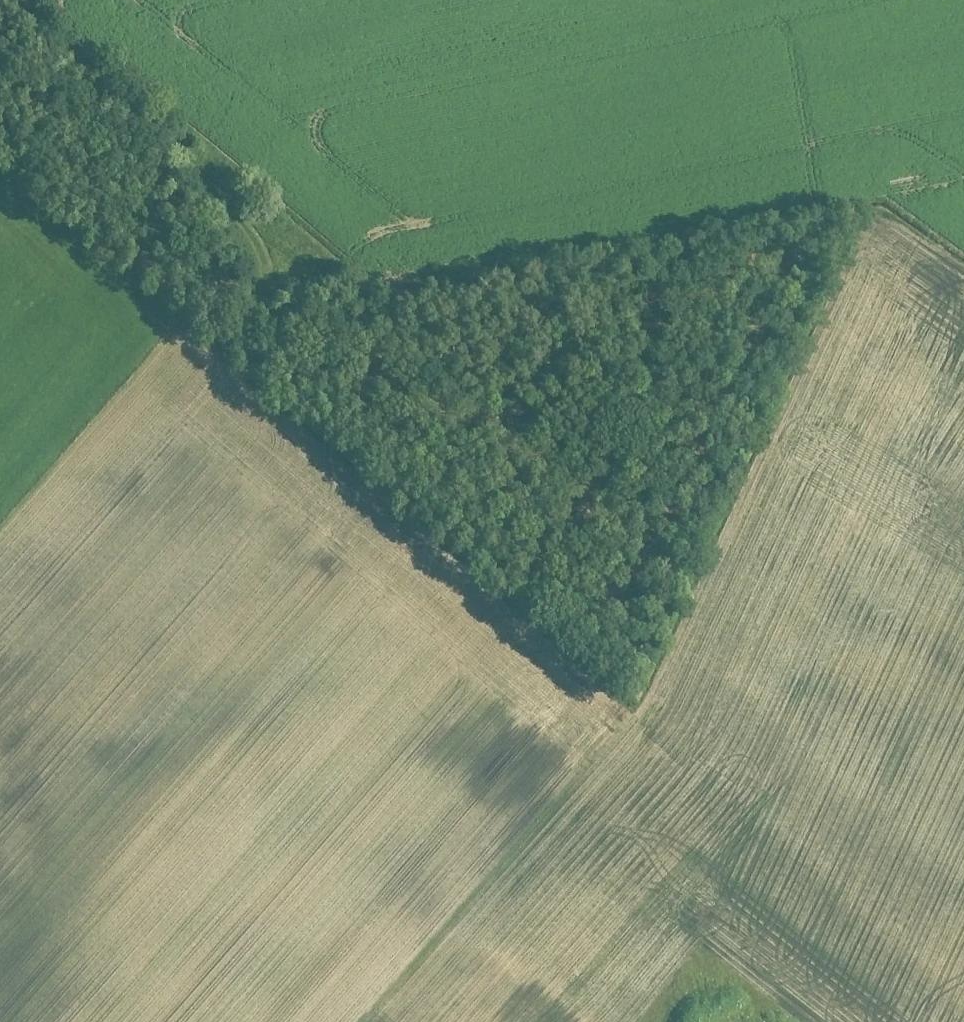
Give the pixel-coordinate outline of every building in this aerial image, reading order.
[(551,1010),(533,1010),(533,1021),(551,1021),(551,1010)]
